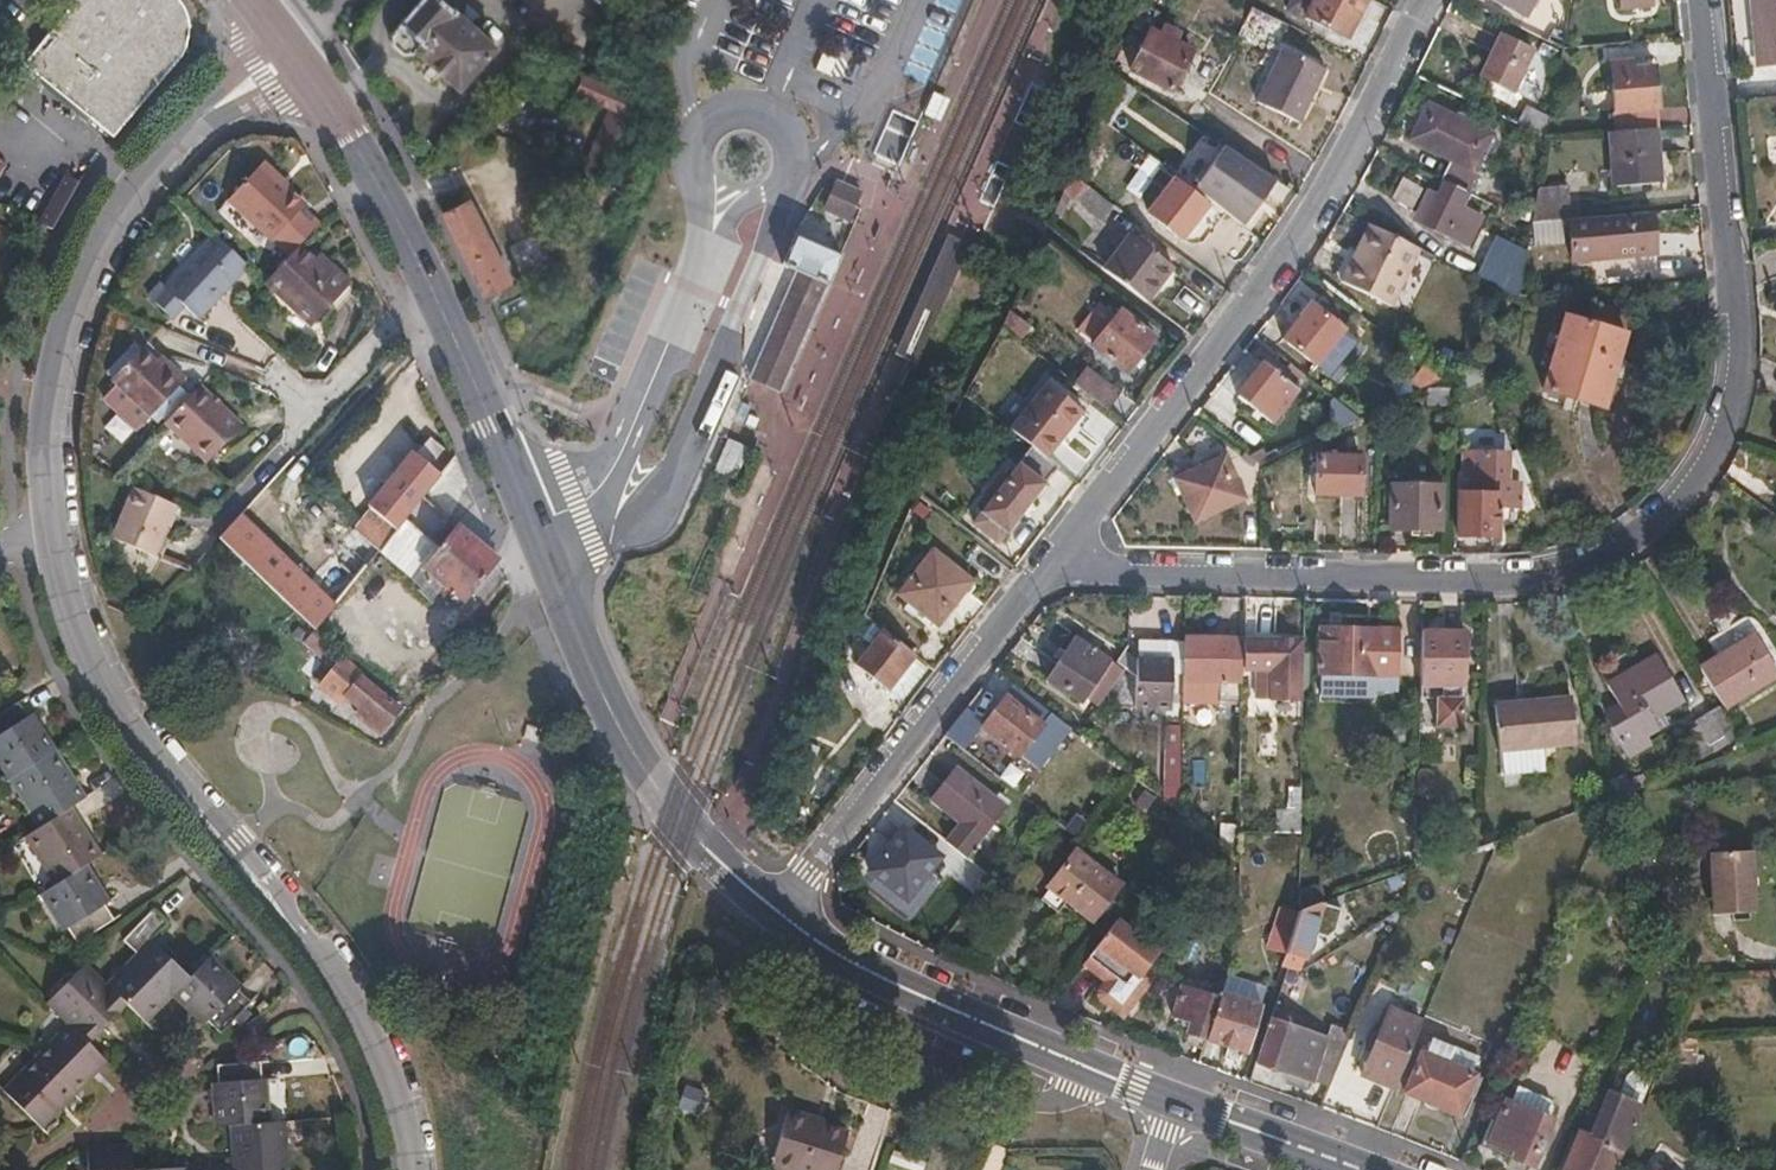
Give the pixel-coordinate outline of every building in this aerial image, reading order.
[(190,32),(191,17),(185,2),(184,0),(74,0),(23,63),(36,73),(47,60),(92,96),(80,110),(111,137),(183,50),(190,32)] [(457,86),(493,44),(442,0),(416,0),(389,32),(390,45),(402,54),(411,54),(415,50),(457,86)] [(503,30),(514,15),(494,0),(463,0),(503,30)] [(1159,4),(1150,0),(1140,0),(1131,22),(1147,30),(1131,63),(1169,81),(1171,77),(1175,79),(1192,44),(1177,36),(1181,30),(1165,22),(1161,29),(1151,23),(1159,4)] [(1365,0),(1294,0),(1290,8),(1349,35),(1365,0)] [(1528,16),(1536,2),(1537,0),(1494,0),(1528,16)] [(1622,10),(1654,7),(1653,0),(1621,0),(1622,10)] [(1757,28),(1775,26),(1775,0),(1755,0),(1757,28)] [(1757,28),(1761,59),(1775,57),(1775,26),(1757,28)] [(1564,49),(1567,36),(1555,29),(1548,41),(1564,49)] [(1491,83),(1486,93),(1515,108),(1521,96),(1517,93),(1535,53),(1500,36),(1480,77),(1491,83)] [(1284,45),(1258,99),(1301,119),(1327,66),(1284,45)] [(92,96),(47,60),(36,73),(80,110),(92,96)] [(1121,72),(1125,65),(1116,60),(1113,67),(1121,72)] [(1660,109),(1656,66),(1633,69),(1632,61),(1611,63),(1618,131),(1657,127),(1655,110),(1660,109)] [(632,99),(582,77),(575,93),(608,108),(625,115),(632,99)] [(1476,166),(1484,150),(1494,130),(1489,126),(1487,130),(1434,105),(1435,102),(1429,99),(1409,138),(1415,142),(1417,139),(1448,154),(1437,176),(1444,179),(1472,193),(1496,205),(1510,177),(1484,164),(1480,169),(1476,166)] [(622,122),(625,115),(608,108),(605,115),(622,122)] [(611,149),(622,122),(605,115),(594,142),(611,149)] [(1662,183),(1657,127),(1618,131),(1609,132),(1615,187),(1662,183)] [(0,142),(0,190),(23,160),(0,142)] [(598,178),(611,149),(594,142),(582,171),(598,178)] [(1249,219),(1280,178),(1227,142),(1199,181),(1249,219)] [(239,195),(271,159),(264,154),(234,188),(239,195)] [(1188,216),(1206,193),(1157,155),(1147,168),(1160,178),(1159,181),(1166,185),(1151,207),(1178,229),(1188,216)] [(53,222),(73,186),(82,170),(67,162),(36,216),(53,222)] [(1114,197),(1071,166),(1063,184),(1102,214),(1114,197)] [(319,222),(301,207),(304,204),(278,179),(280,177),(268,167),(234,205),(289,255),(298,245),(319,222)] [(592,191),(598,178),(582,171),(576,184),(592,191)] [(1293,187),(1297,180),(1291,177),(1286,182),(1293,187)] [(603,214),(616,185),(598,178),(592,191),(586,206),(603,214)] [(1483,216),(1465,207),(1472,193),(1444,179),(1422,222),(1446,234),(1450,228),(1472,239),(1483,216)] [(841,184),(835,181),(821,211),(847,223),(854,208),(857,201),(861,194),(850,188),(841,184)] [(1151,207),(1166,185),(1159,181),(1144,202),(1151,207)] [(586,206),(592,191),(576,184),(570,200),(586,206)] [(1571,218),(1568,187),(1538,190),(1532,222),(1568,218),(1571,218)] [(494,249),(467,198),(439,212),(473,276),(481,293),(510,279),(497,253),(493,255),(491,250),(494,249)] [(1655,252),(1651,210),(1571,218),(1568,218),(1572,259),(1655,252)] [(1184,233),(1193,220),(1188,216),(1178,229),(1184,233)] [(1393,304),(1421,247),(1369,223),(1341,279),(1393,304)] [(1150,295),(1175,260),(1132,228),(1126,237),(1133,242),(1114,268),(1150,295)] [(973,242),(949,232),(897,352),(911,359),(920,363),(973,242)] [(197,320),(246,265),(213,235),(164,291),(162,289),(150,303),(171,320),(183,307),(197,320)] [(1519,294),(1527,248),(1499,235),(1479,275),(1519,294)] [(1114,268),(1133,242),(1126,237),(1106,263),(1114,268)] [(839,259),(793,239),(780,270),(795,277),(783,305),(777,317),(772,329),(750,380),(781,393),(803,342),(808,330),(813,318),(839,259)] [(345,288),(314,259),(298,245),(289,255),(265,282),(312,325),(345,288)] [(352,281),(320,252),(314,259),(345,288),(352,281)] [(161,285),(177,267),(170,260),(155,277),(161,285)] [(1318,359),(1345,326),(1312,299),(1285,333),(1318,359)] [(825,303),(824,318),(850,320),(851,305),(825,303)] [(1623,331),(1629,312),(1604,305),(1599,325),(1623,331)] [(1121,306),(1094,342),(1131,370),(1157,333),(1121,306)] [(1619,378),(1625,360),(1618,358),(1625,332),(1623,331),(1599,325),(1566,316),(1545,390),(1603,406),(1612,377),(1619,378)] [(1332,371),(1359,337),(1345,326),(1318,359),(1332,371)] [(172,388),(148,365),(135,352),(104,386),(109,391),(142,421),(172,388)] [(179,381),(154,358),(148,365),(172,388),(179,381)] [(1265,358),(1239,392),(1274,420),(1300,386),(1265,358)] [(1122,389),(1089,362),(1077,377),(1112,403),(1122,389)] [(1444,377),(1424,362),(1410,379),(1421,387),(1444,377)] [(1052,450),(1088,404),(1049,374),(1013,421),(1040,441),(1052,450)] [(177,384),(157,407),(165,415),(186,393),(177,384)] [(198,466),(234,426),(193,388),(158,427),(198,466)] [(129,435),(142,421),(109,391),(96,405),(129,435)] [(396,528),(452,458),(424,435),(368,505),(373,509),(396,528)] [(749,444),(728,435),(715,467),(736,475),(749,444)] [(1004,539),(1065,460),(1052,450),(1040,441),(1014,474),(1008,469),(994,488),(1000,492),(979,519),(1004,539)] [(1229,448),(1177,471),(1199,517),(1249,493),(1229,448)] [(1320,452),(1318,492),(1362,493),(1362,453),(1320,452)] [(1521,507),(1522,490),(1518,490),(1518,482),(1510,482),(1510,461),(1506,461),(1506,453),(1464,452),(1463,477),(1473,477),(1472,496),(1463,495),(1460,495),(1458,535),(1499,536),(1500,507),(1521,507)] [(1472,496),(1473,477),(1463,477),(1463,495),(1472,496)] [(1393,486),(1391,527),(1440,527),(1441,486),(1437,486),(1437,480),(1408,480),(1407,486),(1393,486)] [(154,498),(155,496),(125,485),(104,542),(128,550),(154,498)] [(153,557),(175,507),(154,498),(133,548),(153,557)] [(396,528),(373,509),(362,523),(386,540),(396,528)] [(321,593),(238,516),(218,537),(312,625),(315,628),(378,550),(356,531),(344,546),(353,554),(321,593)] [(386,540),(362,523),(356,531),(378,550),(386,540)] [(461,601),(496,557),(455,525),(412,579),(417,583),(413,588),(429,601),(443,586),(461,601)] [(933,544),(899,589),(941,621),(975,575),(933,544)] [(313,647),(324,635),(315,628),(312,625),(301,638),(313,647)] [(1375,674),(1377,628),(1324,627),(1323,689),(1344,689),(1344,674),(1375,674)] [(890,686),(917,652),(886,628),(860,662),(890,686)] [(1400,688),(1402,629),(1377,628),(1375,674),(1386,674),(1386,688),(1400,688)] [(1468,722),(1468,630),(1427,630),(1425,685),(1441,685),(1441,722),(1468,722)] [(1246,698),(1246,668),(1247,632),(1188,632),(1188,697),(1246,698)] [(1307,698),(1308,634),(1247,632),(1246,668),(1260,668),(1260,697),(1307,698)] [(1775,676),(1775,658),(1760,632),(1707,666),(1732,706),(1775,676)] [(1101,705),(1128,669),(1082,633),(1049,675),(1083,701),(1087,694),(1101,705)] [(342,651),(324,635),(313,647),(331,663),(342,651)] [(395,706),(360,676),(364,671),(342,651),(331,663),(317,679),(335,695),(341,688),(357,703),(351,709),(375,730),(395,706)] [(904,697),(932,663),(917,652),(890,686),(904,697)] [(1617,727),(1636,756),(1658,743),(1652,732),(1671,721),(1666,712),(1690,699),(1662,652),(1612,681),(1623,700),(1611,708),(1617,727)] [(1141,668),(1140,706),(1176,706),(1176,669),(1141,668)] [(1378,709),(1378,688),(1386,688),(1386,674),(1375,674),(1375,690),(1344,689),(1343,709),(1378,709)] [(1375,690),(1375,674),(1344,674),(1344,689),(1375,690)] [(1021,756),(1056,711),(1018,682),(984,727),(1021,756)] [(1343,709),(1344,689),(1323,689),(1323,709),(1343,709)] [(1496,702),(1501,751),(1578,743),(1573,694),(1496,702)] [(71,942),(109,920),(99,903),(104,899),(82,862),(97,852),(70,803),(80,796),(30,707),(21,711),(13,698),(0,706),(0,774),(29,824),(16,834),(44,882),(33,891),(55,930),(62,926),(71,942)] [(1723,704),(1701,718),(1716,745),(1741,731),(1723,704)] [(1187,766),(1188,723),(1175,723),(1174,766),(1187,766)] [(970,855),(1009,803),(960,765),(935,799),(964,822),(951,840),(953,842),(970,855)] [(870,869),(911,900),(945,854),(904,824),(870,869)] [(960,871),(972,857),(970,855),(953,842),(947,851),(951,855),(947,860),(960,871)] [(1760,909),(1757,847),(1716,849),(1719,911),(1760,909)] [(1048,900),(1064,913),(1074,900),(1099,919),(1127,883),(1082,849),(1054,885),(1057,887),(1048,900)] [(1325,933),(1336,905),(1326,901),(1286,914),(1277,941),(1291,947),(1306,952),(1309,954),(1318,931),(1325,933)] [(34,1127),(100,1059),(81,1039),(120,999),(140,1019),(166,993),(197,1023),(204,1021),(214,1032),(245,1000),(235,990),(235,982),(205,951),(183,974),(146,940),(164,923),(150,907),(116,941),(129,954),(101,981),(80,959),(39,999),(60,1021),(0,1082),(0,1091),(34,1127)] [(1109,976),(1096,1003),(1130,1018),(1149,975),(1139,971),(1148,951),(1097,929),(1081,963),(1109,976)] [(1300,968),(1306,952),(1291,947),(1286,964),(1300,968)] [(1212,1038),(1224,996),(1189,985),(1180,1014),(1196,1020),(1193,1031),(1212,1038)] [(1251,1050),(1265,1004),(1226,991),(1224,996),(1212,1038),(1251,1050)] [(1398,1087),(1426,1021),(1393,1008),(1367,1074),(1398,1087)] [(1338,1089),(1361,1033),(1341,1025),(1335,1038),(1277,1016),(1261,1060),(1338,1089)] [(1424,1052),(1407,1091),(1462,1114),(1479,1076),(1450,1063),(1456,1047),(1434,1038),(1427,1054),(1424,1052)] [(282,1123),(262,1124),(257,1079),(251,1079),(250,1063),(208,1066),(209,1083),(203,1085),(207,1130),(218,1130),(221,1165),(159,1169),(287,1169),(282,1123)] [(1646,1104),(1657,1077),(1643,1071),(1633,1073),(1624,1095),(1643,1103),(1646,1104)] [(1643,1103),(1624,1095),(1605,1087),(1586,1132),(1583,1131),(1567,1169),(1615,1169),(1643,1103)] [(1552,1105),(1520,1091),(1518,1096),(1555,1114),(1556,1112),(1552,1105)] [(1555,1114),(1518,1096),(1512,1106),(1551,1124),(1555,1114)] [(1536,1167),(1553,1126),(1551,1124),(1512,1106),(1510,1105),(1493,1141),(1516,1152),(1513,1157),(1536,1167)] [(767,1157),(808,1169),(831,1169),(845,1126),(783,1107),(767,1157)] [(118,1144),(75,1147),(76,1169),(120,1169),(118,1144)]
